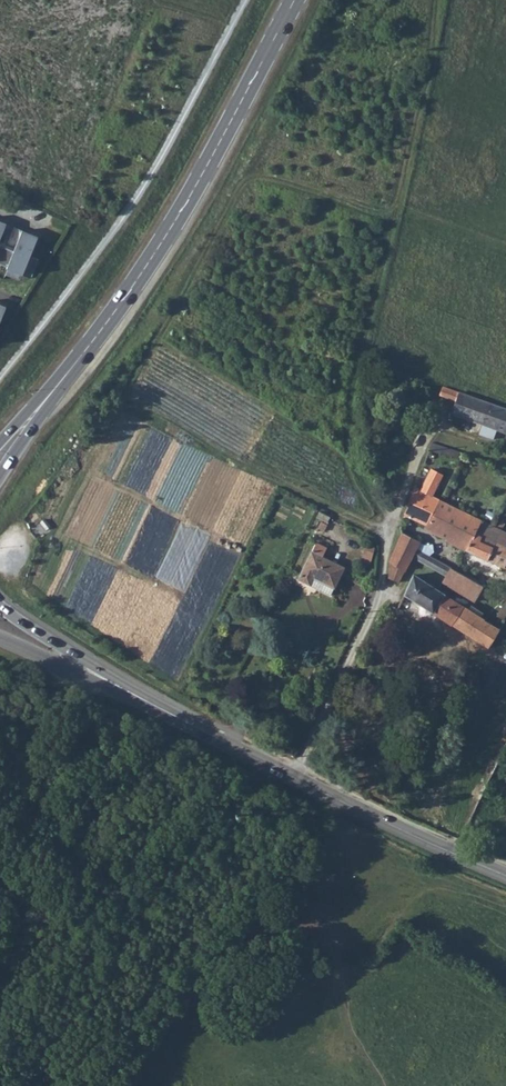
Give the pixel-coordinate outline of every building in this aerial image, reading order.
[(32,276),(33,272),(34,272),(39,259),(30,256),(23,253),(31,234),(16,228),(16,227),(14,227),(6,247),(0,245),(0,263),(32,276)] [(31,234),(23,253),(30,256),(38,237),(31,234)] [(327,347),(321,357),(334,365),(340,355),(327,347)] [(443,387),(439,395),(448,399),(455,402),(451,414),(472,422),(480,400),(443,387)] [(472,422),(505,433),(505,409),(480,400),(472,422)] [(431,443),(429,450),(440,454),(443,446),(431,443)] [(443,446),(440,454),(457,460),(457,458),(459,452),(443,446)] [(415,487),(405,514),(427,525),(440,499),(433,496),(443,475),(432,469),(422,490),(415,487)] [(427,525),(425,529),(446,539),(446,540),(466,551),(482,520),(440,499),(427,525)] [(497,525),(498,525),(505,508),(505,506),(497,525)] [(324,520),(321,526),(326,529),(329,523),(324,520)] [(466,551),(503,567),(505,561),(505,546),(505,545),(505,542),(505,532),(497,527),(482,520),(466,551)] [(389,560),(389,576),(399,580),(412,556),(416,548),(419,541),(401,532),(401,534),(389,560)] [(363,562),(373,564),(376,546),(365,544),(363,562)] [(416,548),(412,556),(446,576),(450,567),(416,548)] [(314,549),(301,576),(312,582),(315,575),(336,586),(346,566),(314,549)] [(446,576),(442,582),(473,601),(482,586),(460,573),(456,571),(450,567),(446,576)] [(415,574),(404,593),(430,611),(451,624),(452,624),(488,648),(500,631),(486,622),(475,614),(438,589),(415,574)] [(243,811),(249,803),(244,799),(238,806),(243,811)]
